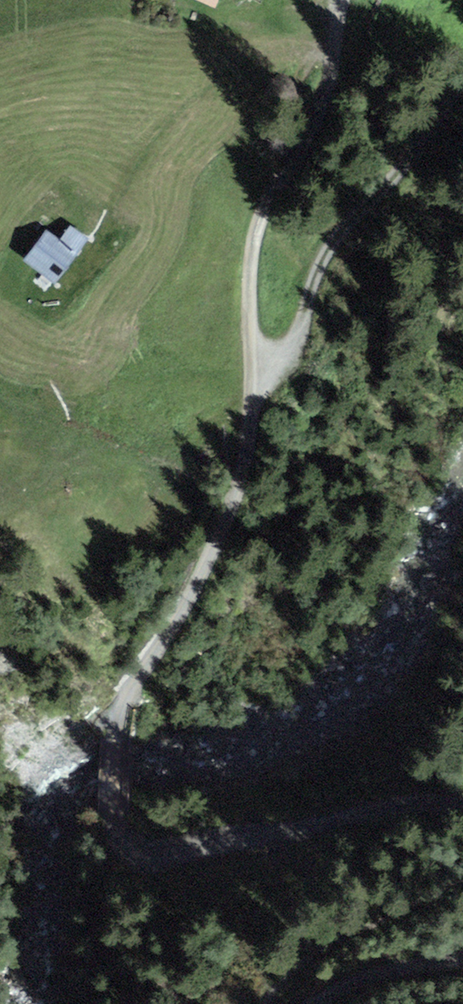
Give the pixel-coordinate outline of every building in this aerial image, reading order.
[(222,11),(226,0),(195,0),(222,11)] [(66,244),(49,232),(26,265),(62,291),(96,244),(76,230),(66,244)]
